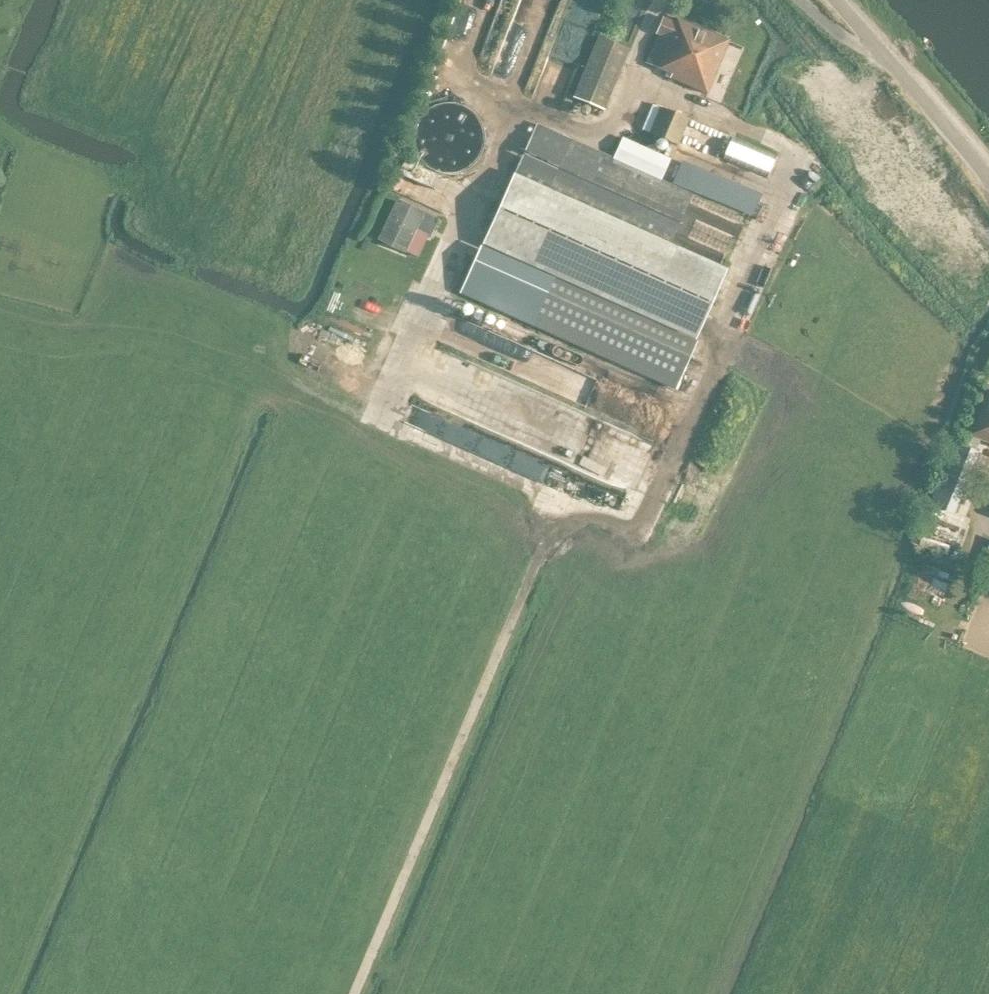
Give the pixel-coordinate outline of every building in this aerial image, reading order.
[(663,16),(645,62),(658,68),(658,69),(671,74),(670,79),(707,94),(729,39),(676,17),(675,21),(663,16)] [(599,35),(574,97),(606,110),(630,47),(599,35)] [(484,138),(483,130),(481,124),(477,117),(472,111),(467,108),(460,104),(454,102),(446,102),(440,103),(432,106),(425,110),(422,113),(417,119),(414,125),(412,132),(412,138),(413,146),(415,152),(419,159),(424,165),(430,169),(436,172),(442,173),(449,174),(457,173),(464,170),(471,166),(474,162),(479,156),(481,151),(483,144),(484,138)] [(689,118),(660,106),(652,102),(641,129),(649,132),(678,145),(689,118)] [(623,137),(614,157),(536,123),(510,181),(667,251),(692,193),(660,178),(669,157),(649,149),(650,148),(623,137)] [(723,159),(767,179),(777,158),(733,138),(723,159)] [(753,217),(763,192),(684,159),(674,182),(738,208),(737,211),(753,217)] [(677,385),(696,345),(727,277),(667,251),(510,181),(509,181),(480,245),(460,290),(535,322),(677,385)] [(404,251),(423,211),(397,199),(378,238),(404,251)] [(982,408),(971,436),(988,443),(988,392),(982,408)] [(955,515),(981,452),(954,441),(931,505),(955,515)] [(983,561),(980,569),(988,573),(988,546),(983,561)]
